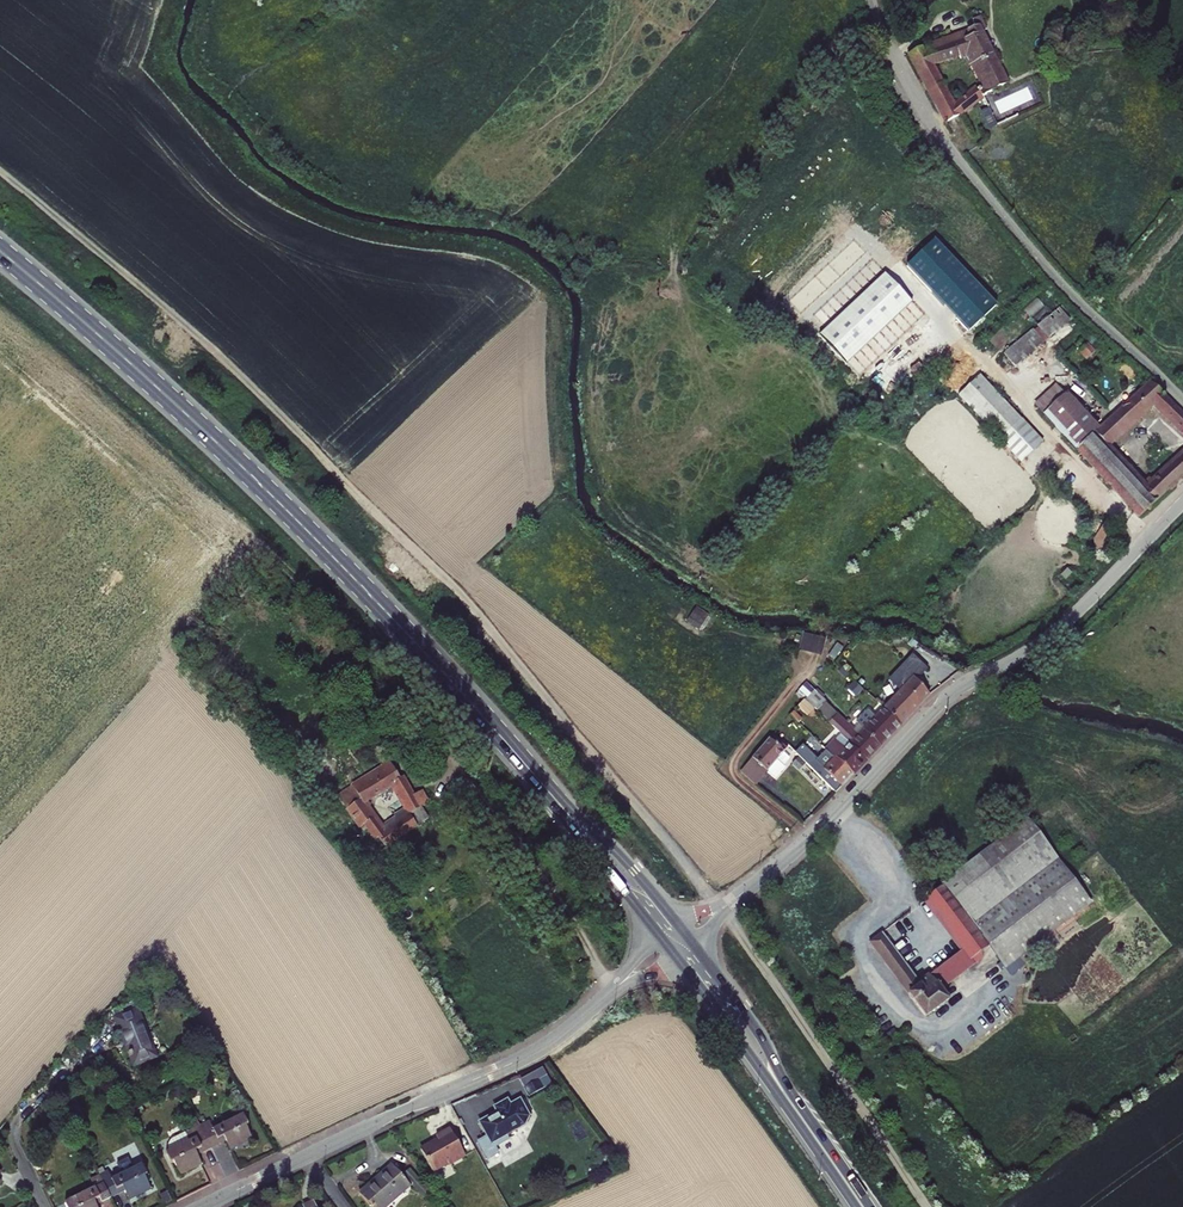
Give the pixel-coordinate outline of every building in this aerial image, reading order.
[(976,110),(991,96),(1012,85),(981,23),(929,48),(914,58),(952,128),(976,110)] [(972,52),(966,55),(982,88),(988,85),(972,52)] [(910,264),(972,331),(1001,305),(938,238),(910,264)] [(1069,298),(1037,326),(1048,339),(1080,310),(1069,298)] [(1033,331),(1005,355),(1017,367),(1044,343),(1033,331)] [(1088,338),(1083,342),(1089,348),(1087,349),(1095,358),(1103,351),(1095,342),(1093,343),(1088,338)] [(961,397),(1025,461),(1045,441),(981,377),(961,397)] [(1182,426),(1182,405),(1155,379),(1118,414),(1082,449),(1147,513),(1182,480),(1182,455),(1157,480),(1153,476),(1148,481),(1114,446),(1159,403),(1182,426)] [(1060,387),(1040,406),(1082,449),(1118,414),(1106,401),(1090,417),(1060,387)] [(278,597),(274,598),(274,599),(273,599),(273,600),(273,601),(276,607),(280,610),(284,612),(291,613),(292,613),(292,612),(293,612),(293,611),(293,607),(293,602),(293,601),(288,598),(284,595),(283,594),(283,595),(282,595),(278,597)] [(801,649),(826,653),(828,639),(803,635),(801,649)] [(910,659),(902,668),(913,678),(921,669),(910,659)] [(818,684),(821,687),(835,672),(841,665),(838,662),(818,684)] [(930,694),(913,678),(885,708),(902,723),(930,694)] [(804,700),(808,703),(821,687),(818,684),(804,700)] [(865,729),(881,745),(902,723),(885,708),(865,729)] [(837,715),(830,724),(834,728),(841,734),(848,741),(867,759),(881,745),(865,729),(859,736),(837,715)] [(837,758),(853,774),(867,759),(848,741),(841,734),(835,741),(826,750),(835,759),(837,758)] [(768,770),(774,763),(779,758),(784,751),(788,747),(774,736),(771,739),(770,738),(749,762),(764,775),(768,770)] [(795,752),(807,764),(813,757),(801,746),(795,752)] [(835,793),(853,774),(837,758),(835,759),(826,750),(816,761),(822,767),(816,773),(835,793)] [(774,763),(768,770),(772,773),(788,754),(784,751),(779,758),(774,763)] [(423,808),(416,798),(404,776),(400,779),(390,763),(341,798),(363,830),(367,828),(374,837),(373,839),(380,849),(414,829),(417,827),(411,815),(423,808)] [(424,794),(416,798),(423,808),(430,804),(424,794)] [(429,819),(424,811),(423,808),(411,815),(417,827),(429,819)] [(882,932),(869,941),(926,1017),(949,1000),(942,990),(975,965),(972,961),(990,947),(1006,968),(1093,903),(1029,818),(941,884),(943,886),(925,900),(963,950),(920,982),(882,932)] [(127,1050),(134,1067),(155,1057),(137,1012),(116,1020),(128,1049),(127,1050)] [(521,1078),(531,1095),(554,1082),(545,1065),(521,1078)] [(515,1080),(500,1085),(505,1097),(519,1092),(515,1080)] [(499,1111),(480,1122),(488,1136),(478,1142),(487,1158),(499,1151),(496,1146),(518,1133),(516,1129),(525,1124),(529,1117),(521,1101),(511,1106),(508,1101),(496,1107),(499,1111)] [(230,1149),(252,1138),(247,1128),(249,1127),(244,1116),(214,1130),(210,1122),(200,1126),(212,1150),(221,1145),(220,1143),(225,1140),(226,1143),(230,1149)] [(203,1154),(212,1150),(200,1126),(192,1131),(196,1139),(166,1153),(171,1164),(174,1163),(179,1174),(201,1163),(198,1156),(197,1154),(202,1152),(203,1154)] [(431,1144),(420,1150),(433,1171),(447,1163),(451,1163),(465,1155),(450,1128),(436,1136),(437,1138),(438,1141),(433,1144),(431,1144)] [(252,1138),(230,1149),(231,1153),(253,1141),(252,1138)] [(437,1138),(420,1148),(420,1150),(431,1144),(433,1144),(438,1141),(437,1138)] [(201,1163),(179,1174),(180,1177),(203,1166),(201,1163)] [(109,1172),(100,1176),(111,1199),(120,1195),(119,1193),(124,1190),(125,1193),(128,1199),(150,1188),(145,1177),(147,1176),(142,1165),(113,1179),(109,1172)] [(388,1205),(394,1199),(408,1187),(410,1185),(391,1165),(360,1194),(372,1206),(385,1206),(388,1205)] [(403,1175),(419,1193),(426,1187),(410,1169),(403,1175)] [(102,1204),(111,1199),(100,1176),(91,1180),(95,1189),(66,1203),(67,1206),(98,1206),(97,1206),(96,1204),(101,1201),(102,1204)] [(394,1199),(400,1206),(413,1193),(408,1187),(394,1199)] [(152,1191),(150,1188),(128,1199),(130,1202),(152,1191)]
